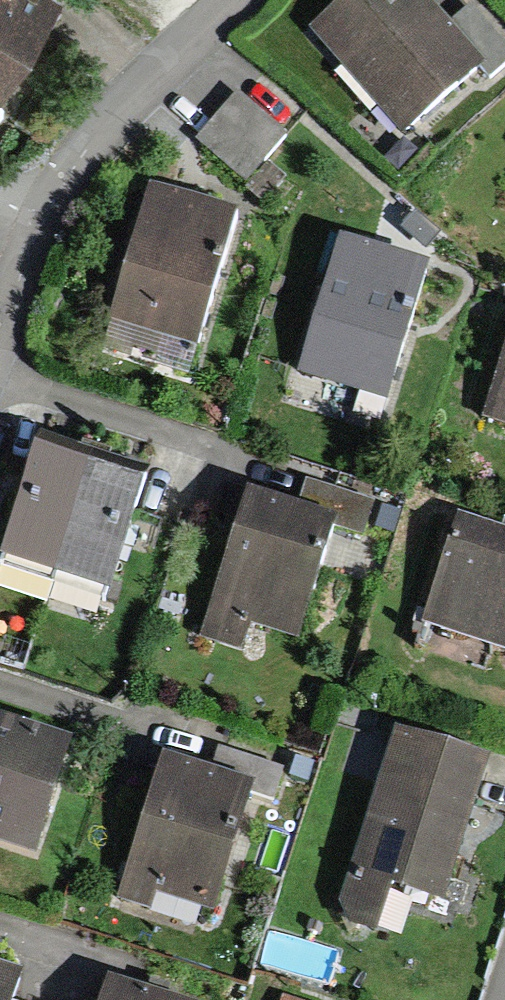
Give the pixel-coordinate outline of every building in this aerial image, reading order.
[(4,110),(68,3),(63,0),(0,0),(0,108),(4,110)] [(402,127),(478,61),(483,56),(452,21),(433,0),(336,0),(310,22),(402,127)] [(452,21),(483,56),(478,61),(489,73),(504,59),(504,40),(472,3),(452,21)] [(200,137),(242,177),(285,132),(243,92),(200,137)] [(262,203),(286,176),(266,159),(242,186),(262,203)] [(236,206),(150,179),(107,313),(194,341),(236,206)] [(416,209),(402,224),(425,246),(439,230),(416,209)] [(429,254),(339,228),(296,371),(386,398),(429,254)] [(485,414),(504,420),(504,351),(485,414)] [(147,464),(41,428),(1,548),(107,584),(147,464)] [(298,498),(247,481),(197,639),(242,653),(251,627),(295,641),(332,527),(364,538),(377,497),(306,475),(298,498)] [(460,524),(424,626),(504,655),(504,540),(460,524)] [(0,711),(0,837),(34,848),(70,733),(0,711)] [(487,754),(400,725),(344,896),(349,916),(375,925),(391,878),(440,894),(487,754)] [(219,743),(213,764),(255,777),(250,793),(272,799),(283,762),(219,743)] [(213,764),(162,749),(116,902),(152,913),(158,892),(214,909),(250,793),(255,777),(213,764)] [(9,996),(19,968),(0,961),(0,999),(19,999),(9,996)] [(200,999),(107,967),(96,999),(200,999)]
